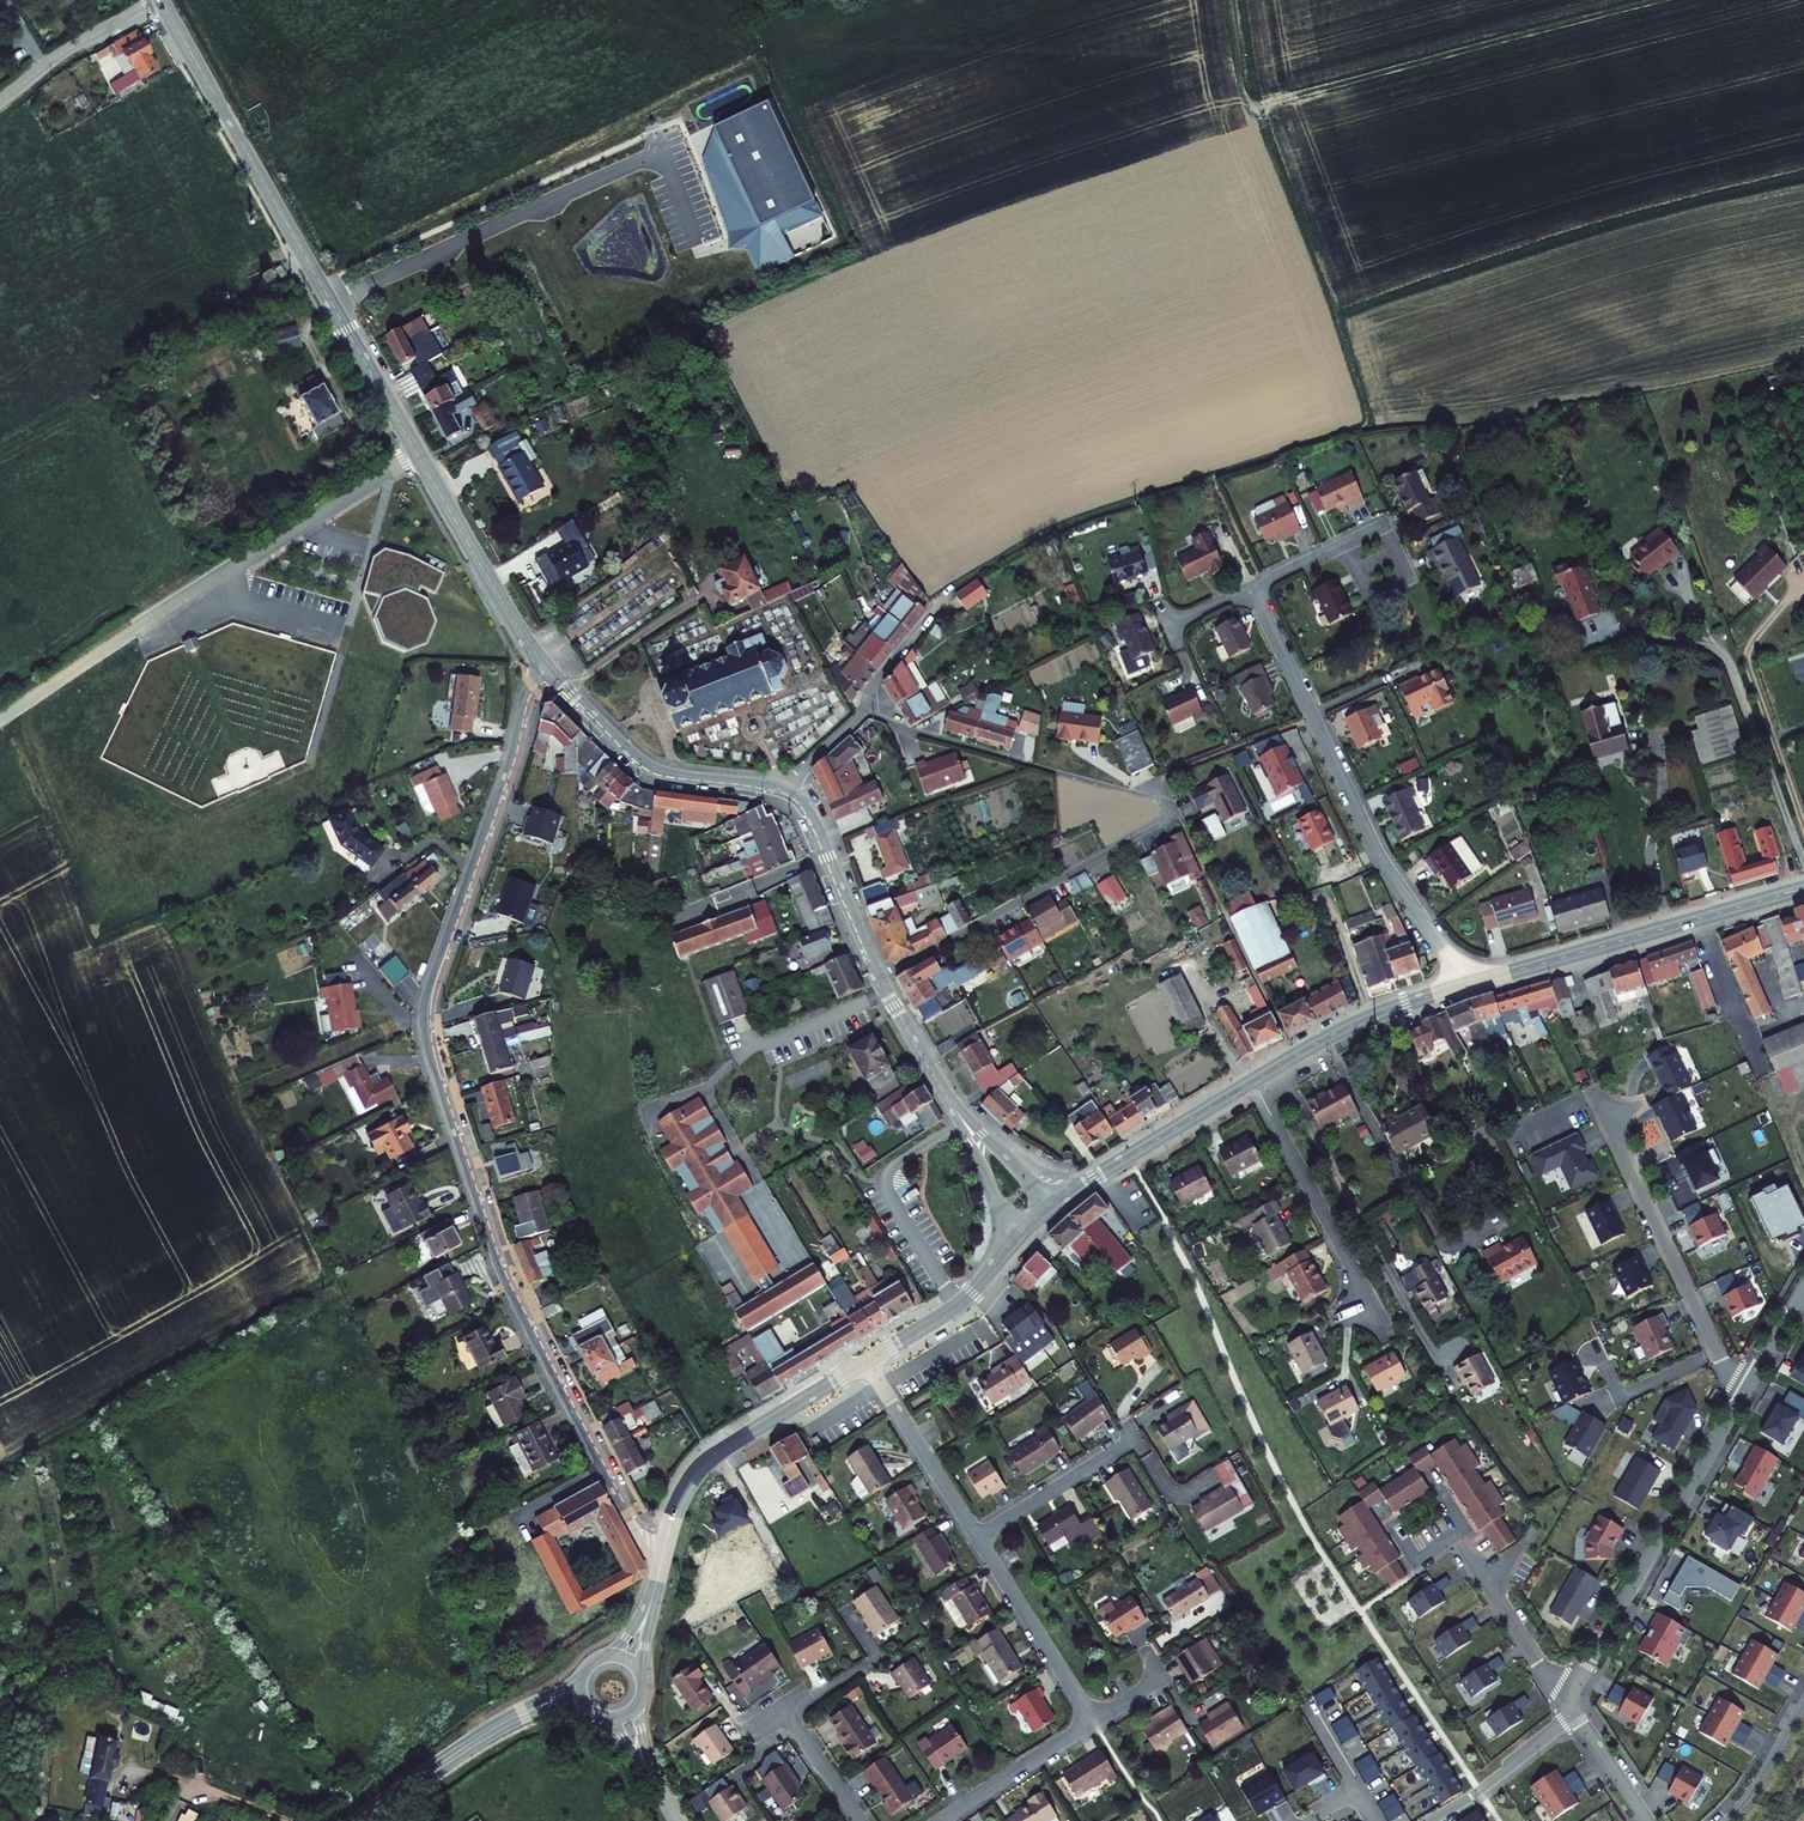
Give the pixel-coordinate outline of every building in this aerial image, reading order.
[(136,75),(111,89),(115,96),(155,74),(146,57),(149,55),(136,32),(110,46),(118,61),(122,58),(128,68),(130,66),(136,75)] [(729,245),(760,268),(797,256),(785,231),(824,212),(770,98),(715,124),(703,155),(730,227),(729,245)] [(261,279),(265,287),(274,282),(269,274),(261,279)] [(401,350),(402,349),(400,345),(422,334),(414,318),(425,312),(420,302),(372,326),(388,356),(401,350)] [(297,328),(270,334),(274,353),(301,347),(297,328)] [(402,349),(401,350),(404,357),(414,352),(428,344),(422,334),(400,345),(402,349)] [(429,421),(463,402),(439,360),(423,369),(414,352),(404,357),(397,361),(412,388),(410,389),(429,421)] [(349,429),(313,367),(290,381),(318,432),(324,443),(349,429)] [(483,408),(476,395),(468,399),(475,412),(483,408)] [(468,400),(463,402),(429,421),(436,434),(444,448),(461,439),(454,425),(475,413),(468,400)] [(525,462),(515,443),(520,441),(514,430),(486,445),(514,500),(538,487),(525,462)] [(314,448),(324,443),(318,432),(308,437),(314,448)] [(515,443),(525,462),(531,459),(521,440),(520,441),(515,443)] [(1314,506),(1324,501),(1334,495),(1336,499),(1338,503),(1352,495),(1338,466),(1302,484),(1314,506)] [(1407,466),(1382,477),(1398,507),(1402,505),(1409,521),(1432,510),(1424,493),(1421,495),(1407,466)] [(1261,505),(1274,498),(1270,490),(1257,498),(1261,505)] [(1334,495),(1324,501),(1326,504),(1336,499),(1334,495)] [(1274,498),(1261,505),(1240,516),(1253,540),(1263,534),(1269,530),(1272,535),(1289,526),(1274,498)] [(534,556),(553,586),(589,566),(588,564),(597,557),(573,516),(555,526),(563,539),(534,556)] [(1627,559),(1638,573),(1656,559),(1657,562),(1675,548),(1658,524),(1654,527),(1651,524),(1638,534),(1640,537),(1626,548),(1632,555),(1627,559)] [(1195,527),(1191,529),(1193,534),(1198,543),(1203,541),(1195,527)] [(1265,539),(1272,535),(1269,530),(1263,534),(1265,539)] [(1436,537),(1438,541),(1447,537),(1444,532),(1436,537)] [(1198,543),(1193,534),(1178,542),(1183,551),(1163,562),(1175,584),(1197,573),(1199,576),(1212,570),(1198,543)] [(1470,587),(1471,582),(1447,537),(1438,541),(1419,551),(1425,561),(1428,559),(1433,569),(1439,581),(1442,580),(1449,593),(1453,595),(1470,587)] [(738,596),(777,581),(773,573),(750,583),(742,564),(750,561),(745,553),(738,556),(732,543),(706,555),(711,564),(701,569),(706,579),(710,577),(714,586),(716,591),(732,584),(738,596)] [(1119,551),(1095,557),(1103,580),(1136,572),(1128,544),(1118,546),(1119,551)] [(406,555),(396,558),(383,548),(371,556),(375,575),(368,592),(361,589),(360,592),(373,637),(395,649),(418,642),(429,621),(422,598),(413,593),(417,586),(431,594),(441,575),(439,574),(419,563),(406,555)] [(424,554),(419,563),(439,574),(444,565),(424,554)] [(874,601),(892,617),(908,598),(910,600),(921,591),(907,571),(897,558),(880,569),(883,574),(882,574),(884,576),(870,592),(867,589),(864,592),(874,601)] [(1564,568),(1560,558),(1546,563),(1552,579),(1556,578),(1570,617),(1595,609),(1582,576),(1585,576),(1580,562),(1564,568)] [(1763,570),(1738,594),(1741,596),(1734,603),(1747,615),(1753,609),(1759,614),(1768,606),(1766,604),(1790,580),(1768,558),(1760,567),(1763,570)] [(1428,559),(1425,561),(1429,570),(1433,569),(1428,559)] [(1343,607),(1326,571),(1302,584),(1306,593),(1309,591),(1322,617),(1343,607)] [(977,580),(954,595),(965,612),(988,597),(977,580)] [(855,611),(858,619),(877,635),(892,617),(874,601),(864,592),(859,597),(863,600),(854,610),(855,611)] [(833,632),(841,640),(860,655),(877,635),(858,619),(855,611),(847,614),(839,624),(836,621),(829,629),(833,632)] [(1112,630),(1110,631),(1115,641),(1119,639),(1127,658),(1148,650),(1135,621),(1134,621),(1130,612),(1108,621),(1112,630)] [(1227,616),(1206,628),(1220,657),(1240,647),(1230,626),(1231,625),(1227,616)] [(860,655),(841,640),(833,632),(826,640),(835,647),(821,664),(834,687),(860,655)] [(194,637),(182,642),(185,648),(187,652),(199,647),(197,642),(194,637)] [(718,659),(660,680),(661,684),(677,729),(781,692),(776,681),(781,679),(787,673),(780,653),(772,650),(767,652),(761,638),(729,649),(731,654),(718,659)] [(896,678),(887,684),(899,707),(924,693),(915,676),(908,680),(903,671),(910,667),(911,667),(920,658),(915,651),(895,675),(896,678)] [(1255,686),(1259,684),(1248,662),(1225,674),(1245,713),(1264,703),(1261,696),(1255,686)] [(910,667),(903,671),(908,680),(915,676),(911,667),(910,667)] [(1442,704),(1438,694),(1427,670),(1396,686),(1407,708),(1417,704),(1424,700),(1428,710),(1442,704)] [(470,678),(442,674),(438,699),(446,700),(442,732),(463,735),(470,678)] [(971,683),(977,696),(984,692),(977,680),(971,683)] [(974,698),(977,696),(971,683),(963,687),(970,700),(974,698)] [(1615,683),(1581,693),(1595,740),(1629,728),(1615,683)] [(1255,686),(1261,696),(1264,694),(1259,684),(1255,686)] [(939,685),(924,693),(933,708),(937,706),(940,712),(950,707),(939,685)] [(1186,687),(1157,701),(1167,721),(1196,708),(1186,687)] [(924,693),(899,707),(911,727),(940,712),(937,706),(933,708),(924,693)] [(991,703),(981,735),(1016,744),(1022,722),(1002,716),(1008,697),(991,693),(988,703),(991,703)] [(1063,697),(1062,708),(1084,710),(1085,699),(1063,697)] [(1727,697),(1684,712),(1698,754),(1698,755),(1741,742),(1727,697)] [(960,712),(952,710),(947,725),(981,735),(991,703),(988,703),(981,700),(979,708),(973,706),(971,712),(961,708),(960,712)] [(1411,717),(1420,711),(1417,704),(1407,708),(1411,717)] [(574,739),(580,734),(553,705),(543,707),(536,734),(548,736),(550,737),(559,747),(563,747),(574,739)] [(1041,731),(1043,712),(1028,708),(1024,727),(1041,731)] [(1062,708),(1059,734),(1075,736),(1076,733),(1102,737),(1105,711),(1084,710),(1062,708)] [(1371,709),(1342,723),(1358,754),(1388,739),(1383,728),(1373,733),(1367,721),(1375,717),(1371,709)] [(1135,728),(1116,736),(1114,737),(1129,770),(1151,761),(1135,728)] [(1276,798),(1306,782),(1280,733),(1235,756),(1240,769),(1259,761),(1276,798)] [(533,742),(545,746),(548,736),(536,734),(533,742)] [(574,739),(575,745),(585,740),(580,734),(574,739)] [(854,741),(851,737),(813,772),(835,821),(883,799),(876,784),(864,790),(850,761),(862,751),(854,741)] [(574,739),(563,747),(564,759),(555,759),(556,773),(577,772),(575,745),(574,739)] [(575,745),(577,772),(578,782),(580,784),(580,788),(587,794),(595,784),(602,790),(607,795),(622,777),(607,764),(585,740),(575,745)] [(542,757),(545,746),(533,742),(530,753),(542,757)] [(915,766),(924,795),(965,780),(957,755),(947,759),(946,759),(945,759),(945,760),(944,760),(944,761),(944,762),(938,764),(937,764),(937,763),(936,763),(935,763),(934,763),(926,766),(924,763),(915,766)] [(1415,760),(1399,767),(1402,775),(1419,769),(1415,760)] [(430,767),(406,776),(419,809),(420,810),(422,811),(424,812),(426,812),(428,812),(429,811),(430,812),(431,812),(435,821),(453,813),(449,804),(451,803),(438,774),(434,776),(430,767)] [(1239,804),(1220,768),(1183,788),(1191,804),(1207,795),(1214,808),(1211,810),(1209,808),(1196,815),(1206,835),(1220,828),(1213,814),(1216,812),(1218,816),(1239,804)] [(622,777),(607,795),(598,806),(602,810),(604,812),(613,800),(618,804),(638,811),(636,817),(647,820),(650,814),(652,815),(654,797),(642,794),(622,777)] [(1408,783),(1379,799),(1400,838),(1424,825),(1409,797),(1415,795),(1408,783)] [(594,802),(598,806),(607,795),(602,790),(594,799),(596,800),(594,802)] [(661,815),(680,815),(680,799),(654,797),(652,815),(651,820),(652,822),(652,826),(662,825),(661,815)] [(680,815),(679,822),(691,823),(691,817),(711,818),(711,813),(711,802),(680,799),(680,815)] [(711,802),(711,813),(735,814),(743,813),(749,813),(750,805),(722,802),(721,803),(711,802)] [(521,814),(515,832),(540,840),(549,812),(522,803),(519,814),(521,814)] [(1315,806),(1294,818),(1310,847),(1331,837),(1315,806)] [(753,833),(777,823),(772,812),(766,814),(764,808),(749,813),(734,820),(736,827),(748,822),(753,833)] [(340,810),(323,817),(333,841),(349,859),(342,863),(351,874),(372,857),(350,832),(340,810)] [(895,845),(887,824),(894,822),(891,812),(856,824),(860,834),(867,832),(871,843),(863,846),(867,856),(895,845)] [(1730,820),(1715,825),(1731,876),(1777,861),(1773,851),(1778,850),(1767,818),(1752,823),(1761,849),(1743,856),(1730,820)] [(747,852),(750,858),(786,844),(777,823),(753,833),(759,848),(747,852)] [(652,840),(663,840),(662,825),(652,826),(652,840)] [(1169,838),(1147,847),(1149,850),(1137,855),(1146,870),(1156,866),(1165,885),(1169,887),(1182,880),(1184,876),(1181,871),(1184,870),(1186,875),(1198,870),(1177,827),(1166,831),(1169,838)] [(1698,838),(1678,845),(1680,850),(1700,843),(1698,838)] [(1449,839),(1424,857),(1435,872),(1440,868),(1452,885),(1472,870),(1449,839)] [(1034,842),(1029,844),(1033,852),(1038,849),(1034,842)] [(1680,850),(1678,845),(1671,847),(1678,869),(1705,860),(1700,843),(1680,850)] [(764,860),(768,872),(797,861),(792,849),(788,850),(786,844),(750,858),(730,866),(733,873),(764,860)] [(1029,844),(1022,847),(1026,855),(1033,852),(1029,844)] [(1526,849),(1518,856),(1521,860),(1530,854),(1526,849)] [(392,872),(409,894),(436,873),(420,853),(403,866),(400,866),(392,872)] [(803,934),(829,924),(805,867),(804,868),(780,877),(803,934)] [(392,872),(391,870),(370,886),(380,899),(369,907),(378,919),(409,894),(392,872)] [(1113,870),(1097,879),(1110,900),(1125,890),(1113,870)] [(505,871),(504,888),(509,889),(507,910),(530,913),(530,912),(541,912),(542,894),(531,893),(532,874),(505,871)] [(660,872),(645,878),(651,894),(666,889),(660,872)] [(1074,896),(1092,886),(1085,872),(1066,882),(1074,896)] [(858,886),(864,905),(888,896),(881,879),(858,886)] [(730,906),(757,897),(752,881),(725,890),(730,906)] [(1202,881),(1196,883),(1206,905),(1213,902),(1202,881)] [(925,883),(908,889),(913,901),(916,908),(933,900),(925,883)] [(1597,886),(1551,902),(1560,925),(1605,909),(1597,886)] [(913,901),(908,889),(888,896),(864,905),(861,906),(873,932),(895,923),(889,909),(913,901)] [(1529,918),(1530,921),(1539,918),(1538,914),(1535,903),(1532,890),(1480,904),(1488,929),(1499,926),(1514,922),(1529,918)] [(1027,913),(1034,926),(1071,908),(1070,908),(1063,895),(1053,900),(1049,892),(1023,905),(1027,913)] [(1242,892),(1220,903),(1227,917),(1251,906),(1242,892)] [(1382,929),(1376,932),(1392,973),(1418,964),(1407,936),(1386,895),(1380,898),(1402,938),(1389,944),(1382,929)] [(944,915),(950,925),(962,919),(950,897),(938,904),(944,915)] [(764,899),(751,905),(764,939),(779,933),(764,899)] [(1188,905),(1192,912),(1200,908),(1196,901),(1188,905)] [(1251,906),(1227,917),(1249,963),(1285,945),(1262,901),(1251,906)] [(748,944),(764,939),(751,905),(672,934),(680,959),(745,935),(748,944)] [(1200,908),(1192,912),(1195,919),(1203,915),(1200,908)] [(1785,923),(1792,946),(1803,942),(1803,911),(1799,913),(1800,918),(1785,923)] [(1368,912),(1342,922),(1364,983),(1392,973),(1376,932),(1375,929),(1368,912)] [(1027,913),(993,931),(1004,953),(1039,935),(1034,926),(1027,913)] [(895,923),(873,932),(886,961),(937,933),(931,922),(913,932),(905,915),(895,923)] [(944,915),(931,922),(937,933),(950,925),(944,915)] [(1797,964),(1792,946),(1785,923),(1784,919),(1764,926),(1766,930),(1776,953),(1791,1003),(1803,997),(1803,985),(1801,974),(1797,964)] [(1766,930),(1757,934),(1768,957),(1776,953),(1766,930)] [(820,931),(787,944),(795,966),(829,952),(820,931)] [(1310,934),(1285,945),(1249,963),(1257,977),(1317,948),(1310,934)] [(1750,966),(1768,957),(1757,934),(1726,949),(1765,1033),(1779,1027),(1750,966)] [(1244,965),(1230,935),(1219,940),(1234,971),(1244,965)] [(1681,964),(1701,957),(1696,942),(1643,959),(1652,984),(1684,973),(1681,964)] [(366,962),(381,980),(395,967),(381,949),(366,962)] [(841,952),(804,967),(807,976),(821,970),(831,995),(856,986),(841,952)] [(986,967),(981,954),(970,960),(976,972),(986,967)] [(900,988),(937,968),(930,957),(893,976),(900,988)] [(1658,1004),(1653,986),(1650,987),(1640,959),(1613,967),(1615,971),(1588,980),(1602,1023),(1647,1008),(1658,1004)] [(937,968),(900,988),(911,1006),(914,1005),(922,1018),(939,1008),(931,994),(934,993),(932,990),(954,978),(957,983),(976,972),(970,960),(951,971),(947,963),(937,968)] [(504,999),(515,1003),(528,970),(502,961),(490,994),(504,999)] [(725,965),(695,977),(711,1020),(743,1008),(725,965)] [(1180,966),(1158,978),(1183,1026),(1206,1015),(1180,966)] [(1723,1020),(1716,1002),(1707,975),(1695,979),(1711,1023),(1712,1027),(1724,1023),(1723,1020)] [(1265,994),(1284,1033),(1344,1001),(1332,977),(1279,1004),(1273,991),(1265,994)] [(1215,1011),(1243,1056),(1278,1034),(1251,978),(1244,983),(1259,1010),(1238,1025),(1225,1004),(1215,1011)] [(756,980),(744,982),(746,994),(757,992),(756,980)] [(352,1027),(350,1014),(345,1015),(344,1008),(341,982),(312,987),(314,999),(317,998),(320,1014),(311,1015),(314,1034),(352,1027)] [(1575,1042),(1590,1036),(1569,983),(1554,987),(1561,1007),(1575,1042)] [(1561,1007),(1554,987),(1530,995),(1533,1002),(1526,1005),(1528,1014),(1541,1010),(1553,1006),(1554,1010),(1561,1007)] [(793,995),(765,1003),(768,1010),(772,1009),(773,1015),(796,1007),(793,995)] [(1481,998),(1498,1037),(1508,1034),(1505,1025),(1501,1017),(1496,1005),(1491,995),(1481,998)] [(1533,1002),(1530,995),(1496,1005),(1501,1017),(1520,1012),(1521,1014),(1527,1029),(1536,1024),(1543,1038),(1549,1035),(1541,1018),(1531,1021),(1528,1014),(1526,1005),(1533,1002)] [(1498,1037),(1481,998),(1468,1001),(1469,1003),(1476,1023),(1480,1022),(1494,1054),(1501,1066),(1502,1065),(1489,1040),(1498,1037)] [(1480,1022),(1476,1023),(1469,1003),(1451,1013),(1452,1018),(1437,1026),(1446,1047),(1449,1046),(1461,1066),(1471,1061),(1458,1039),(1475,1033),(1478,1032),(1480,1036),(1477,1037),(1484,1048),(1480,1051),(1491,1071),(1501,1066),(1494,1054),(1480,1022)] [(1658,1004),(1647,1008),(1651,1017),(1654,1016),(1663,1037),(1670,1034),(1658,1004)] [(493,1010),(496,1020),(509,1015),(506,1009),(493,1010)] [(1541,1018),(1543,1017),(1541,1010),(1528,1014),(1531,1021),(1541,1018)] [(486,1012),(466,1018),(476,1046),(517,1033),(514,1024),(496,1031),(495,1029),(494,1029),(492,1024),(494,1023),(489,1011),(486,1012)] [(1505,1025),(1523,1020),(1521,1014),(1520,1012),(1501,1017),(1505,1025)] [(517,1024),(514,1024),(517,1033),(537,1027),(535,1020),(518,1025),(517,1024)] [(1446,1047),(1437,1026),(1426,1031),(1427,1034),(1413,1041),(1422,1063),(1428,1060),(1431,1067),(1436,1065),(1433,1058),(1448,1051),(1446,1047)] [(517,1033),(476,1046),(486,1075),(509,1066),(501,1043),(510,1040),(512,1043),(539,1034),(537,1027),(517,1033)] [(974,1031),(950,1044),(982,1094),(993,1087),(1003,1080),(1015,1072),(1010,1065),(998,1074),(974,1031)] [(1803,1067),(1803,1031),(1783,1040),(1797,1070),(1803,1067)] [(945,1035),(933,1041),(939,1050),(950,1044),(945,1035)] [(888,1075),(864,1036),(839,1050),(863,1089),(888,1075)] [(1797,1070),(1783,1040),(1768,1047),(1782,1077),(1797,1070)] [(1693,1086),(1673,1043),(1652,1053),(1664,1081),(1665,1081),(1667,1086),(1666,1086),(1672,1096),(1689,1088),(1693,1086)] [(313,1081),(335,1071),(355,1062),(349,1051),(308,1070),(313,1081)] [(517,1061),(519,1068),(541,1059),(540,1053),(517,1061)] [(541,1059),(519,1068),(520,1072),(543,1065),(541,1059)] [(361,1073),(355,1062),(335,1071),(342,1087),(347,1084),(358,1105),(389,1090),(381,1074),(373,1078),(369,1069),(361,1073)] [(1797,1070),(1782,1077),(1791,1100),(1803,1095),(1803,1067),(1797,1070)] [(1015,1072),(1003,1080),(1009,1085),(1018,1075),(1015,1072)] [(873,1100),(879,1110),(916,1086),(911,1077),(873,1100)] [(1082,1077),(1075,1081),(1081,1091),(1089,1087),(1082,1077)] [(1126,1097),(1137,1115),(1164,1098),(1158,1088),(1153,1080),(1126,1097)] [(509,1121),(508,1113),(497,1081),(475,1088),(490,1128),(509,1121)] [(1168,1081),(1158,1088),(1164,1098),(1175,1092),(1168,1081)] [(1305,1100),(1321,1129),(1353,1112),(1356,1118),(1365,1114),(1348,1082),(1325,1095),(1319,1097),(1317,1094),(1305,1100)] [(923,1103),(925,1102),(916,1086),(879,1110),(863,1121),(870,1133),(880,1126),(889,1121),(890,1123),(893,1121),(896,1125),(906,1119),(904,1116),(909,1113),(918,1129),(933,1119),(923,1103)] [(973,1101),(995,1120),(999,1117),(1006,1125),(1019,1111),(993,1087),(973,1101)] [(1654,1105),(1672,1141),(1706,1126),(1689,1088),(1672,1096),(1654,1105)] [(1126,1106),(1106,1118),(1118,1137),(1142,1122),(1137,1115),(1126,1097),(1122,1090),(1117,1093),(1126,1106)] [(1051,1098),(1041,1106),(1058,1128),(1070,1120),(1086,1144),(1109,1129),(1088,1098),(1063,1113),(1051,1098)] [(753,1190),(698,1099),(655,1121),(670,1148),(661,1154),(673,1175),(685,1167),(698,1191),(688,1199),(699,1217),(708,1212),(753,1284),(780,1268),(739,1199),(753,1190)] [(529,1121),(536,1119),(533,1101),(526,1102),(529,1121)] [(1385,1126),(1400,1155),(1443,1132),(1428,1103),(1385,1126)] [(401,1143),(394,1130),(391,1125),(396,1122),(392,1115),(357,1133),(361,1141),(370,1137),(373,1142),(379,1155),(401,1143)] [(1581,1128),(1536,1150),(1546,1171),(1568,1160),(1572,1168),(1569,1170),(1576,1184),(1602,1171),(1595,1157),(1591,1159),(1585,1146),(1589,1144),(1581,1128)] [(361,1141),(364,1147),(373,1142),(370,1137),(361,1141)] [(1246,1137),(1218,1154),(1230,1175),(1236,1171),(1238,1174),(1242,1176),(1261,1164),(1257,1158),(1258,1158),(1246,1137)] [(852,1145),(862,1164),(874,1158),(865,1139),(852,1145)] [(1705,1139),(1679,1152),(1685,1163),(1687,1162),(1700,1188),(1723,1177),(1716,1163),(1723,1159),(1717,1147),(1710,1150),(1705,1139)] [(511,1140),(487,1148),(496,1177),(516,1170),(512,1156),(516,1155),(511,1140)] [(1057,1149),(1058,1157),(1065,1157),(1065,1149),(1057,1149)] [(1198,1167),(1168,1185),(1181,1206),(1210,1188),(1198,1167)] [(1803,1222),(1803,1200),(1793,1174),(1780,1180),(1782,1184),(1771,1189),(1770,1185),(1757,1190),(1762,1201),(1777,1234),(1782,1232),(1784,1235),(1789,1232),(1788,1230),(1791,1228),(1793,1231),(1803,1226),(1803,1225),(1803,1223),(1803,1222)] [(399,1183),(376,1194),(382,1207),(372,1212),(383,1234),(393,1229),(394,1229),(423,1214),(416,1201),(410,1204),(399,1183)] [(534,1191),(509,1198),(516,1221),(511,1223),(515,1240),(546,1231),(534,1191)] [(1090,1193),(1064,1216),(1105,1263),(1116,1275),(1129,1264),(1090,1220),(1103,1210),(1090,1193)] [(1591,1207),(1607,1240),(1629,1230),(1621,1214),(1622,1213),(1614,1195),(1591,1207)] [(1244,1232),(1251,1227),(1267,1258),(1290,1244),(1273,1214),(1278,1211),(1272,1200),(1241,1218),(1237,1221),(1244,1232)] [(1698,1202),(1685,1209),(1702,1242),(1726,1229),(1715,1209),(1704,1214),(1698,1202)] [(1105,1263),(1064,1216),(1044,1231),(1039,1236),(1054,1252),(1062,1246),(1077,1259),(1085,1251),(1100,1268),(1105,1263)] [(441,1217),(414,1231),(427,1256),(454,1242),(441,1217)] [(1120,1251),(1134,1238),(1118,1217),(1113,1220),(1121,1231),(1110,1240),(1120,1251)] [(794,1237),(789,1228),(785,1230),(790,1239),(794,1237)] [(546,1233),(534,1237),(538,1248),(551,1244),(546,1233)] [(890,1251),(881,1235),(874,1239),(884,1254),(890,1251)] [(1504,1243),(1487,1252),(1504,1284),(1542,1264),(1528,1239),(1508,1250),(1504,1243)] [(526,1289),(538,1282),(532,1264),(551,1256),(548,1247),(538,1251),(536,1248),(528,1251),(523,1240),(510,1244),(520,1276),(526,1289)] [(858,1250),(846,1256),(864,1287),(873,1282),(860,1261),(863,1260),(858,1250)] [(1303,1250),(1272,1268),(1279,1279),(1287,1274),(1303,1303),(1325,1290),(1303,1250)] [(1635,1299),(1658,1287),(1651,1271),(1649,1270),(1646,1264),(1648,1263),(1648,1262),(1642,1250),(1617,1262),(1635,1299)] [(1041,1264),(1027,1252),(1004,1277),(1019,1290),(1027,1279),(1041,1264)] [(559,1255),(537,1266),(544,1279),(566,1268),(559,1255)] [(806,1257),(728,1304),(742,1326),(819,1279),(806,1257)] [(1429,1263),(1412,1272),(1420,1286),(1416,1289),(1427,1310),(1448,1299),(1429,1263)] [(1046,1268),(1041,1264),(1027,1279),(1033,1284),(1046,1268)] [(1733,1269),(1720,1276),(1738,1311),(1762,1298),(1751,1278),(1740,1284),(1733,1269)] [(448,1270),(425,1280),(441,1311),(464,1301),(448,1270)] [(713,1274),(711,1275),(716,1284),(719,1283),(713,1274)] [(854,1336),(869,1327),(857,1306),(850,1310),(829,1275),(820,1280),(825,1289),(854,1336)] [(870,1297),(883,1318),(920,1298),(909,1280),(899,1286),(895,1279),(869,1295),(870,1297)] [(526,1289),(535,1306),(552,1298),(543,1280),(538,1282),(526,1289)] [(747,1334),(775,1382),(854,1336),(825,1289),(812,1297),(818,1306),(822,1304),(825,1310),(819,1314),(825,1323),(787,1344),(782,1336),(773,1341),(763,1324),(747,1334)] [(857,1306),(869,1327),(883,1318),(870,1297),(862,1302),(854,1289),(848,1292),(857,1306)] [(555,1305),(552,1298),(535,1306),(538,1313),(555,1305)] [(1014,1343),(1004,1351),(1006,1354),(1016,1366),(1026,1359),(1021,1350),(1045,1329),(1038,1320),(1022,1303),(998,1326),(1014,1343)] [(563,1327),(570,1339),(605,1321),(598,1309),(563,1327)] [(1655,1356),(1679,1344),(1668,1323),(1673,1320),(1668,1309),(1639,1324),(1655,1356)] [(478,1321),(457,1331),(471,1362),(497,1350),(491,1336),(486,1338),(478,1321)] [(570,1339),(578,1354),(601,1340),(609,1336),(605,1327),(607,1326),(605,1321),(570,1339)] [(1116,1362),(1121,1360),(1123,1353),(1129,1355),(1135,1357),(1145,1350),(1130,1325),(1103,1342),(1116,1362)] [(1307,1331),(1285,1344),(1301,1374),(1324,1360),(1307,1331)] [(775,1382),(747,1334),(738,1340),(753,1366),(741,1374),(753,1395),(775,1382)] [(601,1340),(578,1354),(590,1377),(629,1357),(624,1347),(619,1350),(611,1335),(609,1336),(601,1340)] [(727,1346),(717,1352),(731,1375),(741,1369),(727,1346)] [(1391,1349),(1360,1367),(1373,1390),(1404,1371),(1391,1349)] [(1016,1366),(1006,1354),(988,1366),(990,1369),(984,1373),(969,1382),(983,1403),(1025,1377),(1016,1366)] [(1458,1370),(1464,1380),(1466,1378),(1471,1387),(1477,1398),(1499,1386),(1482,1357),(1458,1370)] [(1575,1403),(1595,1392),(1587,1376),(1589,1376),(1580,1360),(1555,1373),(1571,1405),(1575,1403)] [(480,1384),(496,1416),(517,1406),(509,1391),(517,1388),(509,1370),(480,1384)] [(1795,1385),(1787,1400),(1783,1399),(1775,1414),(1774,1413),(1766,1426),(1789,1439),(1803,1412),(1803,1390),(1795,1385)] [(1105,1414),(1086,1386),(1076,1393),(1079,1398),(1056,1415),(1073,1436),(1105,1414)] [(1344,1386),(1313,1403),(1326,1425),(1324,1426),(1333,1442),(1341,1444),(1351,1438),(1340,1418),(1355,1409),(1344,1386)] [(1663,1421),(1657,1436),(1679,1446),(1698,1403),(1685,1389),(1665,1400),(1656,1419),(1663,1421)] [(1722,1393),(1715,1389),(1709,1398),(1716,1402),(1722,1393)] [(1204,1421),(1189,1395),(1162,1412),(1164,1416),(1152,1423),(1166,1445),(1188,1431),(1190,1434),(1196,1430),(1194,1427),(1204,1421)] [(607,1442),(638,1425),(637,1422),(630,1426),(626,1417),(636,1411),(639,1416),(653,1409),(647,1399),(616,1415),(600,1423),(597,1425),(607,1442)] [(1581,1406),(1575,1403),(1571,1405),(1561,1410),(1574,1418),(1581,1406)] [(595,1413),(600,1423),(616,1415),(611,1405),(595,1413)] [(1590,1411),(1581,1406),(1574,1418),(1582,1423),(1590,1411)] [(1582,1423),(1571,1442),(1594,1455),(1613,1423),(1602,1416),(1602,1415),(1591,1408),(1590,1411),(1582,1423)] [(510,1435),(524,1463),(547,1452),(529,1412),(501,1426),(506,1437),(510,1435)] [(1628,1437),(1635,1423),(1622,1417),(1616,1430),(1628,1437)] [(1194,1427),(1196,1430),(1206,1423),(1204,1421),(1194,1427)] [(1032,1433),(1004,1451),(1018,1473),(1045,1454),(1045,1453),(1055,1446),(1039,1423),(1029,1429),(1032,1433)] [(640,1428),(638,1425),(607,1442),(607,1443),(616,1460),(634,1450),(627,1436),(640,1428)] [(815,1471),(788,1431),(761,1446),(782,1479),(775,1483),(784,1497),(803,1485),(788,1462),(800,1454),(812,1473),(810,1474),(815,1482),(820,1478),(815,1471)] [(515,1467),(524,1463),(510,1435),(506,1437),(501,1439),(515,1467)] [(1399,1587),(1415,1576),(1404,1561),(1408,1558),(1398,1543),(1388,1528),(1381,1517),(1375,1509),(1391,1499),(1401,1513),(1411,1507),(1424,1498),(1436,1490),(1425,1474),(1434,1469),(1442,1465),(1470,1505),(1479,1519),(1487,1531),(1492,1528),(1507,1551),(1523,1540),(1508,1517),(1512,1514),(1507,1506),(1512,1502),(1498,1481),(1492,1484),(1483,1469),(1488,1466),(1473,1444),(1468,1447),(1463,1439),(1438,1456),(1432,1448),(1417,1459),(1422,1467),(1387,1491),(1381,1482),(1365,1493),(1371,1501),(1346,1518),(1351,1526),(1346,1529),(1360,1551),(1366,1548),(1370,1554),(1365,1558),(1372,1569),(1378,1565),(1383,1574),(1387,1571),(1399,1587)] [(1761,1439),(1755,1450),(1760,1453),(1766,1442),(1761,1439)] [(1784,1452),(1766,1442),(1760,1453),(1755,1450),(1750,1460),(1751,1460),(1741,1478),(1752,1484),(1750,1487),(1761,1493),(1784,1452)] [(848,1490),(856,1502),(886,1482),(861,1446),(842,1458),(858,1483),(848,1490)] [(641,1462),(634,1450),(616,1460),(623,1472),(641,1462)] [(1666,1467),(1641,1456),(1623,1497),(1648,1508),(1657,1487),(1656,1486),(1660,1476),(1662,1477),(1666,1467)] [(1227,1457),(1211,1467),(1220,1481),(1206,1490),(1210,1497),(1201,1502),(1199,1498),(1189,1504),(1205,1531),(1254,1502),(1227,1457)] [(975,1495),(983,1490),(988,1487),(991,1491),(999,1485),(982,1459),(960,1473),(975,1495)] [(1122,1463),(1099,1479),(1110,1496),(1112,1495),(1126,1515),(1147,1501),(1122,1463)] [(615,1520),(592,1478),(547,1500),(548,1502),(541,1505),(553,1528),(589,1509),(600,1529),(615,1520)] [(920,1516),(911,1503),(907,1496),(911,1494),(904,1485),(900,1488),(897,1484),(889,1489),(892,1493),(881,1501),(899,1530),(920,1516)] [(711,1520),(719,1535),(749,1521),(744,1509),(749,1507),(736,1486),(729,1490),(719,1495),(715,1497),(717,1500),(713,1503),(716,1507),(711,1509),(715,1518),(711,1520)] [(884,1486),(876,1491),(880,1498),(888,1493),(884,1486)] [(1207,1493),(1199,1498),(1201,1502),(1210,1497),(1207,1493)] [(1760,1512),(1732,1497),(1724,1510),(1725,1511),(1721,1517),(1720,1516),(1718,1515),(1710,1528),(1719,1532),(1717,1536),(1733,1545),(1744,1526),(1750,1530),(1760,1512)] [(1062,1505),(1031,1526),(1045,1545),(1059,1536),(1063,1543),(1079,1531),(1086,1540),(1098,1532),(1083,1512),(1072,1520),(1062,1505)] [(1595,1557),(1619,1556),(1619,1544),(1623,1535),(1625,1537),(1631,1525),(1606,1513),(1597,1530),(1599,1531),(1594,1539),(1595,1557)] [(524,1530),(539,1522),(536,1515),(520,1523),(524,1530)] [(600,1529),(605,1539),(621,1531),(615,1520),(600,1529)] [(909,1529),(914,1535),(926,1527),(921,1521),(909,1529)] [(539,1522),(524,1530),(567,1611),(635,1574),(638,1562),(621,1531),(605,1539),(619,1566),(575,1590),(539,1522)] [(914,1535),(908,1539),(933,1577),(954,1562),(947,1552),(941,1544),(944,1542),(937,1532),(933,1535),(926,1527),(914,1535)] [(941,1544),(947,1552),(949,1550),(944,1542),(941,1544)] [(1670,1596),(1686,1605),(1689,1600),(1688,1589),(1693,1580),(1714,1582),(1738,1596),(1747,1579),(1696,1550),(1670,1596)] [(1604,1575),(1584,1565),(1579,1575),(1577,1575),(1560,1609),(1581,1620),(1590,1602),(1592,1603),(1600,1586),(1598,1585),(1604,1575)] [(1197,1573),(1161,1595),(1173,1614),(1209,1591),(1197,1573)] [(1441,1583),(1418,1599),(1429,1616),(1452,1600),(1446,1591),(1460,1582),(1455,1575),(1441,1584),(1441,1583)] [(967,1588),(967,1587),(961,1577),(935,1593),(942,1604),(940,1606),(954,1628),(958,1629),(966,1625),(967,1627),(988,1613),(979,1598),(975,1601),(967,1588)] [(1793,1577),(1783,1594),(1803,1606),(1803,1583),(1793,1577)] [(867,1616),(865,1618),(873,1630),(897,1613),(873,1580),(852,1594),(863,1609),(867,1616)] [(970,1585),(967,1587),(967,1588),(975,1601),(979,1598),(970,1585)] [(1111,1634),(1121,1628),(1127,1624),(1130,1627),(1144,1617),(1129,1594),(1121,1599),(1111,1605),(1107,1599),(1093,1607),(1111,1634)] [(1783,1594),(1773,1611),(1797,1624),(1803,1612),(1803,1606),(1783,1594)] [(1647,1645),(1672,1659),(1678,1648),(1680,1649),(1686,1637),(1692,1641),(1700,1627),(1667,1608),(1660,1620),(1661,1621),(1647,1645)] [(1467,1623),(1445,1638),(1456,1655),(1479,1640),(1472,1631),(1486,1621),(1481,1615),(1468,1624),(1467,1623)] [(817,1623),(786,1640),(799,1664),(810,1658),(809,1656),(816,1652),(819,1656),(831,1648),(817,1623)] [(995,1627),(975,1639),(982,1650),(979,1652),(997,1682),(1019,1668),(1009,1654),(1012,1652),(995,1627)] [(1205,1633),(1198,1638),(1209,1654),(1216,1649),(1205,1633)] [(1784,1648),(1760,1634),(1751,1652),(1774,1665),(1784,1648)] [(777,1660),(762,1638),(730,1661),(729,1659),(720,1665),(740,1692),(766,1672),(763,1669),(769,1665),(777,1660)] [(1209,1654),(1198,1638),(1176,1652),(1194,1679),(1223,1660),(1216,1649),(1209,1654)] [(912,1652),(890,1667),(896,1677),(898,1675),(909,1692),(929,1677),(912,1652)] [(1021,1667),(1012,1652),(1009,1654),(1019,1668),(1021,1667)] [(1194,1679),(1176,1652),(1173,1654),(1191,1680),(1194,1679)] [(1765,1682),(1774,1665),(1751,1652),(1741,1669),(1765,1682)] [(1375,1654),(1353,1667),(1360,1678),(1372,1699),(1384,1718),(1390,1728),(1392,1726),(1399,1737),(1411,1757),(1416,1767),(1418,1766),(1423,1774),(1436,1797),(1442,1806),(1464,1793),(1440,1753),(1438,1754),(1414,1713),(1411,1715),(1375,1654)] [(1494,1663),(1471,1678),(1483,1695),(1505,1680),(1499,1670),(1513,1661),(1508,1654),(1494,1663)] [(692,1658),(689,1661),(697,1672),(701,1669),(692,1658)] [(695,1673),(697,1672),(689,1661),(668,1675),(689,1706),(708,1693),(695,1673)] [(858,1677),(848,1684),(854,1692),(865,1685),(858,1677)] [(1657,1697),(1637,1686),(1634,1691),(1620,1682),(1612,1697),(1626,1705),(1623,1709),(1644,1721),(1657,1697)] [(1015,1696),(1018,1700),(1035,1689),(1032,1684),(1015,1696)] [(1593,1684),(1584,1696),(1598,1706),(1607,1694),(1593,1684)] [(1330,1685),(1314,1695),(1320,1704),(1336,1695),(1330,1685)] [(1038,1687),(1035,1689),(1018,1700),(1015,1702),(1034,1733),(1054,1720),(1040,1697),(1043,1695),(1038,1687)] [(1751,1706),(1728,1692),(1718,1710),(1742,1723),(1751,1706)] [(1520,1701),(1497,1717),(1509,1734),(1531,1718),(1525,1709),(1539,1700),(1534,1693),(1520,1702),(1520,1701)] [(175,1718),(178,1706),(137,1694),(134,1706),(175,1718)] [(1212,1711),(1198,1719),(1212,1741),(1242,1721),(1227,1696),(1210,1707),(1212,1711)] [(1159,1713),(1152,1717),(1142,1724),(1157,1747),(1188,1725),(1171,1699),(1157,1709),(1159,1713)] [(828,1714),(837,1727),(846,1739),(842,1742),(850,1755),(874,1737),(862,1720),(848,1700),(828,1714)] [(1150,1713),(1152,1717),(1159,1713),(1157,1709),(1150,1713)] [(1742,1723),(1718,1710),(1708,1727),(1732,1740),(1742,1723)] [(1348,1714),(1331,1724),(1343,1743),(1359,1733),(1348,1714)] [(923,1730),(915,1736),(935,1765),(944,1759),(942,1756),(954,1747),(956,1750),(967,1741),(949,1717),(926,1733),(923,1730)] [(711,1719),(689,1734),(695,1743),(698,1741),(711,1760),(731,1745),(724,1734),(722,1735),(711,1719)] [(834,1729),(842,1742),(846,1739),(837,1727),(834,1729)] [(100,1746),(102,1733),(80,1729),(73,1772),(78,1774),(71,1810),(92,1814),(96,1793),(89,1792),(91,1776),(95,1776),(97,1763),(98,1763),(102,1760),(104,1751),(101,1746),(100,1746)] [(1320,1744),(1291,1762),(1302,1782),(1321,1771),(1323,1775),(1334,1769),(1320,1744)] [(1093,1750),(1062,1770),(1076,1793),(1107,1773),(1110,1777),(1118,1771),(1101,1745),(1093,1750)] [(917,1790),(887,1748),(864,1764),(886,1796),(883,1798),(891,1809),(906,1798),(910,1800),(916,1796),(917,1790)] [(1371,1753),(1355,1763),(1366,1782),(1383,1772),(1371,1753)] [(803,1790),(798,1782),(793,1776),(796,1773),(785,1758),(761,1774),(767,1783),(753,1792),(759,1799),(772,1790),(783,1805),(803,1790)] [(1681,1781),(1678,1786),(1698,1797),(1711,1773),(1691,1762),(1689,1767),(1674,1759),(1666,1773),(1681,1781)] [(1264,1807),(1276,1800),(1276,1799),(1281,1795),(1283,1798),(1294,1792),(1277,1763),(1248,1780),(1264,1807)] [(1563,1766),(1541,1781),(1552,1798),(1588,1773),(1583,1767),(1570,1776),(1563,1766)] [(1592,1780),(1588,1773),(1552,1798),(1563,1814),(1585,1799),(1579,1789),(1592,1780)] [(729,1783),(707,1798),(722,1820),(746,1804),(739,1793),(737,1795),(729,1783)] [(1032,1792),(1035,1796),(1032,1798),(1018,1806),(1019,1809),(1005,1817),(1007,1820),(1044,1820),(1060,1811),(1047,1790),(1044,1786),(1032,1792)] [(1393,1792),(1376,1802),(1388,1820),(1404,1811),(1393,1792)] [(175,1820),(192,1820),(198,1811),(176,1800),(172,1809),(179,1813),(175,1820)] [(1221,1812),(1205,1820),(1227,1820),(1221,1812)] [(1478,1812),(1462,1820),(1483,1820),(1478,1812)]
